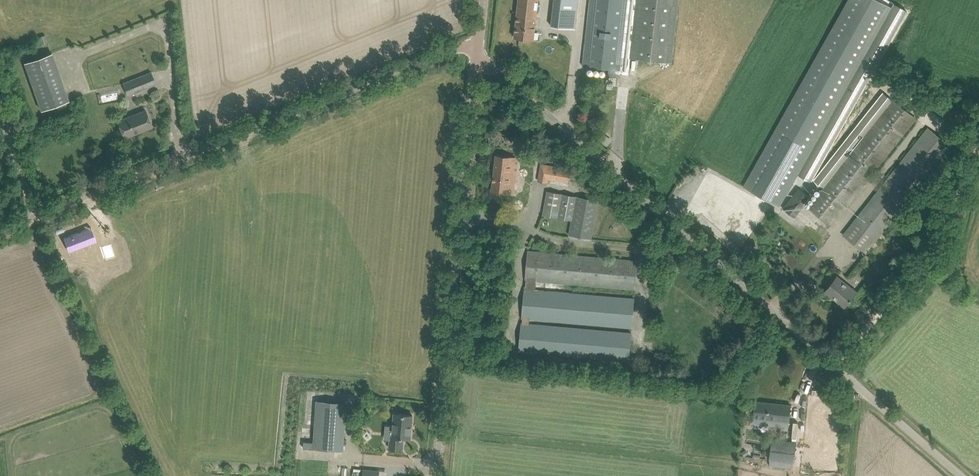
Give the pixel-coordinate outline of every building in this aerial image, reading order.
[(534,40),(539,0),(519,0),(514,37),(534,40)] [(575,28),(578,0),(554,0),(551,26),(575,28)] [(608,76),(614,77),(614,73),(629,75),(631,58),(671,62),(678,0),(590,0),(583,65),(609,68),(608,76)] [(894,3),(889,0),(848,0),(743,186),(780,206),(797,174),(800,170),(868,48),(894,3)] [(800,170),(797,174),(811,182),(882,55),(907,10),(894,3),(868,48),(800,170)] [(45,35),(39,37),(42,44),(48,42),(45,35)] [(126,80),(122,82),(123,83),(127,95),(156,83),(152,73),(151,70),(135,77),(126,80)] [(69,100),(62,81),(35,91),(42,110),(69,100)] [(883,93),(815,179),(824,187),(893,100),(883,93)] [(808,207),(831,225),(916,118),(893,100),(824,187),(808,207)] [(118,121),(124,137),(152,126),(146,110),(118,121)] [(843,235),(858,246),(866,253),(950,146),(928,128),(843,235)] [(496,154),(492,191),(514,194),(515,186),(516,186),(519,157),(496,154)] [(538,181),(547,183),(550,165),(541,164),(538,181)] [(571,219),(576,195),(547,190),(542,214),(571,219)] [(86,228),(58,239),(64,253),(92,242),(86,228)] [(519,351),(529,352),(629,361),(631,333),(529,324),(530,318),(632,328),(634,299),(535,290),(536,280),(635,289),(638,261),(528,251),(525,279),(526,279),(525,289),(522,320),(522,325),(521,325),(519,351)] [(857,292),(837,276),(825,291),(845,307),(857,292)] [(315,442),(305,442),(305,448),(342,451),(346,402),(318,400),(315,442)] [(766,419),(765,425),(788,427),(791,405),(755,401),(754,411),(753,417),(766,419)] [(390,448),(402,449),(403,438),(410,439),(412,415),(395,413),(392,439),(390,439),(390,448)] [(769,459),(794,462),(796,442),(772,439),(769,459)]
